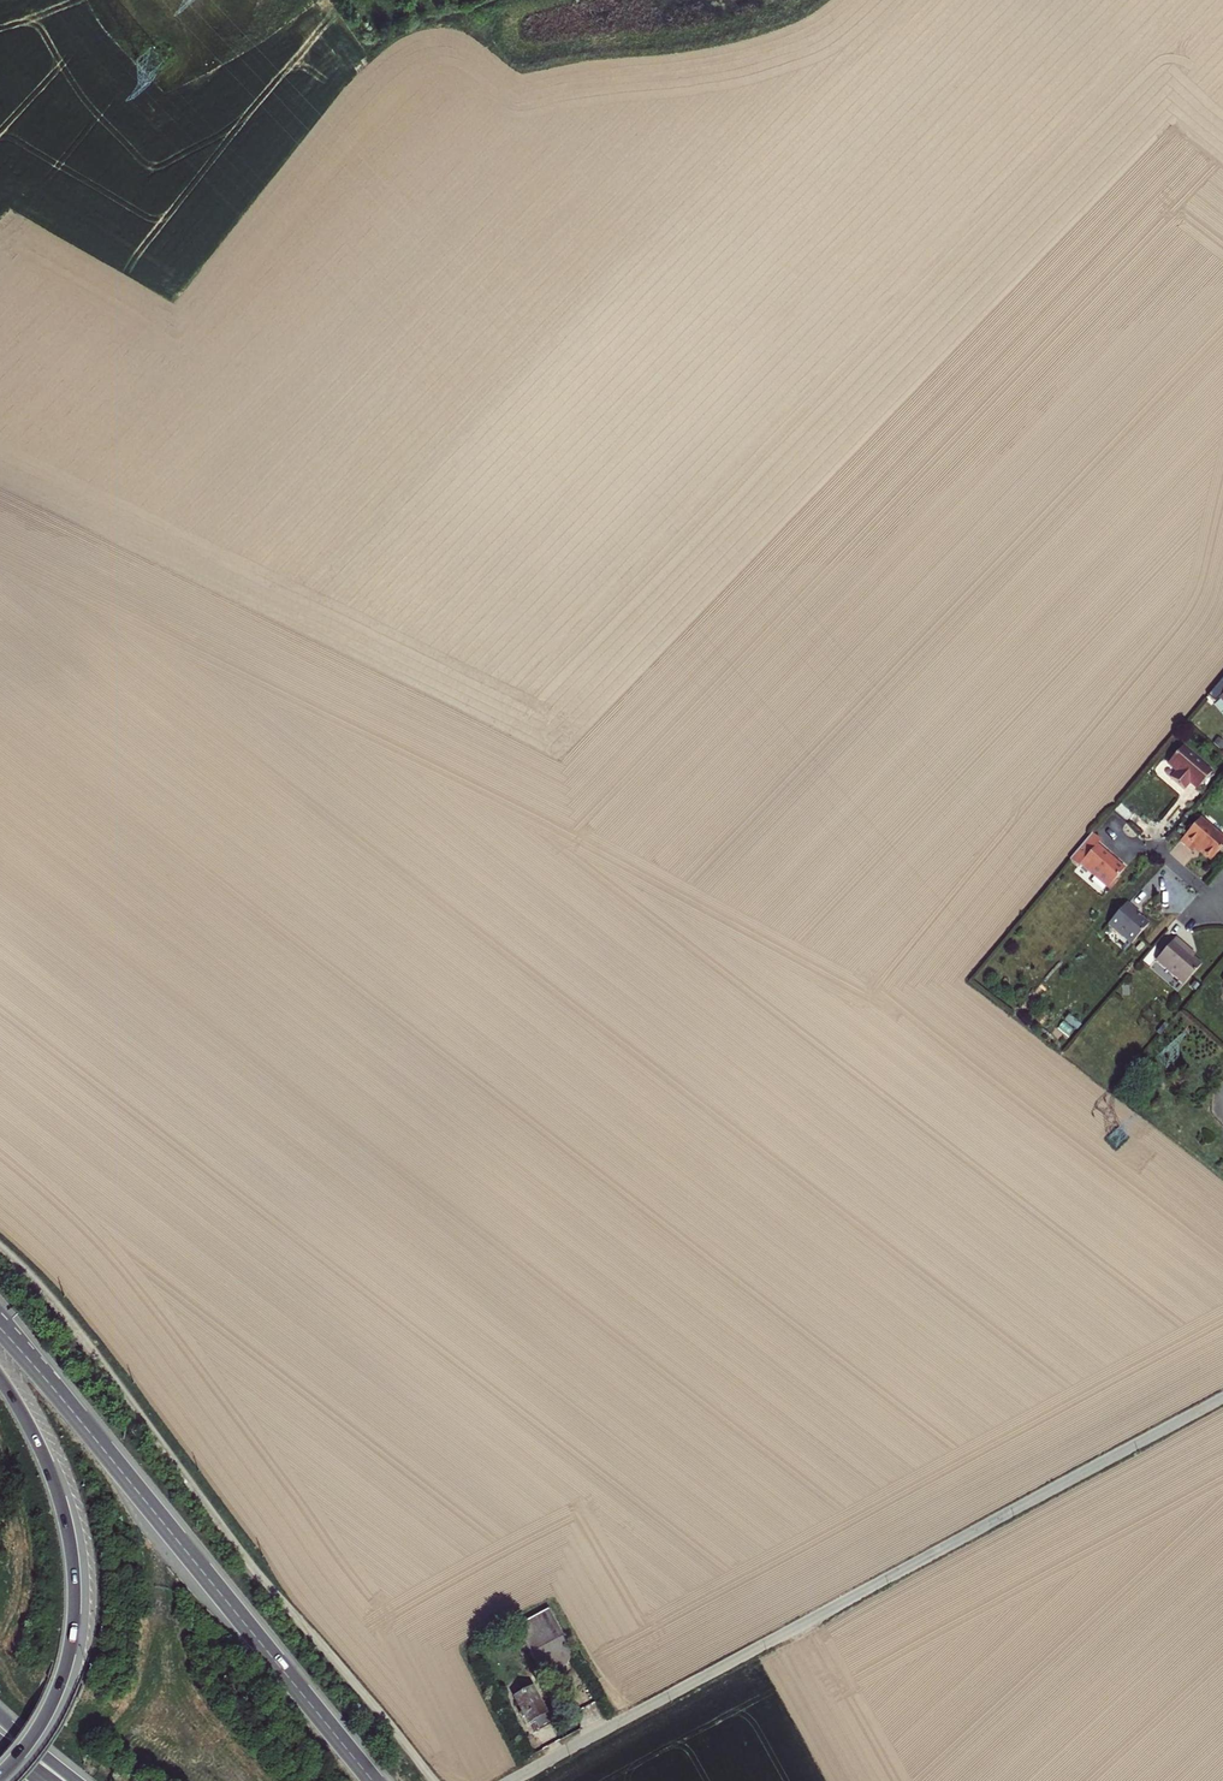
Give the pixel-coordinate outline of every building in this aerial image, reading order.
[(1221,750),(1222,747),(1222,743),(1218,739),(1214,744),(1221,750)] [(1172,779),(1183,789),(1189,782),(1192,779),(1200,786),(1211,773),(1181,748),(1168,763),(1177,772),(1172,779)] [(1193,786),(1197,789),(1200,786),(1192,779),(1189,782),(1193,786)] [(1211,861),(1222,847),(1222,839),(1199,818),(1180,841),(1192,852),(1195,848),(1201,852),(1211,861)] [(1100,841),(1091,834),(1069,860),(1078,867),(1080,864),(1108,888),(1124,869),(1116,863),(1096,846),(1100,841)] [(1108,925),(1131,944),(1149,924),(1139,916),(1136,913),(1137,912),(1127,903),(1108,925)] [(1176,938),(1156,960),(1184,984),(1202,964),(1193,957),(1188,952),(1190,950),(1176,938)] [(517,1626),(538,1669),(559,1675),(571,1660),(573,1659),(561,1637),(563,1636),(548,1609),(517,1626)] [(543,1715),(545,1714),(532,1689),(514,1698),(527,1723),(532,1720),(543,1715)] [(532,1720),(537,1729),(542,1726),(547,1723),(543,1715),(532,1720)]
